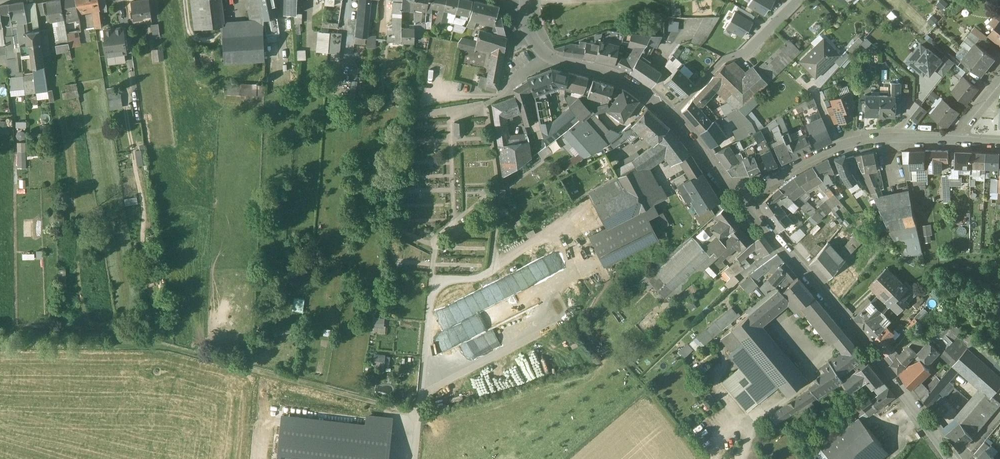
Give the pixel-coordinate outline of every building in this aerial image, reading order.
[(47,2),(51,20),(59,19),(64,18),(61,0),(57,0),(47,2)] [(68,20),(75,19),(79,18),(78,12),(76,0),(64,0),(68,20)] [(78,12),(93,10),(99,9),(98,0),(76,0),(78,12)] [(192,1),(195,27),(198,29),(205,28),(201,0),(197,0),(192,1)] [(205,28),(223,26),(222,23),(219,0),(201,0),(205,28)] [(253,21),(264,21),(264,19),(260,0),(248,0),(253,21)] [(264,19),(265,18),(265,17),(277,16),(274,0),(260,0),(264,19)] [(288,15),(295,15),(297,15),(297,0),(288,0),(288,15)] [(394,28),(389,28),(388,41),(401,42),(402,28),(402,21),(402,10),(402,0),(394,0),(394,28)] [(402,10),(405,11),(410,11),(411,2),(415,3),(415,0),(403,0),(402,10)] [(415,3),(414,8),(427,11),(428,7),(429,0),(415,0),(415,3)] [(428,7),(432,8),(444,10),(447,0),(429,0),(428,7)] [(444,10),(444,11),(447,11),(452,12),(452,13),(456,14),(456,12),(459,0),(447,0),(444,10)] [(467,0),(459,0),(456,12),(469,15),(472,1),(467,0)] [(748,5),(767,16),(775,1),(774,0),(751,0),(748,5)] [(141,1),(131,2),(133,20),(143,19),(143,16),(151,15),(149,1),(141,2),(141,1)] [(378,2),(371,1),(371,6),(369,19),(376,20),(378,2)] [(23,2),(9,4),(10,15),(11,18),(17,17),(18,24),(27,22),(25,13),(24,6),(23,2)] [(475,2),(470,20),(481,23),(486,4),(475,2)] [(43,3),(36,4),(38,16),(45,15),(43,3)] [(0,5),(0,8),(0,10),(2,24),(12,23),(11,18),(10,15),(9,4),(0,5)] [(36,4),(24,6),(25,13),(30,12),(31,19),(32,19),(33,26),(39,25),(38,16),(36,4)] [(500,7),(486,4),(481,23),(488,24),(488,22),(495,24),(494,28),(494,32),(506,35),(502,16),(498,15),(500,7)] [(371,6),(361,5),(359,26),(369,27),(369,19),(371,6)] [(740,8),(737,13),(752,22),(755,17),(740,8)] [(99,9),(93,10),(96,29),(102,28),(99,9)] [(452,12),(447,11),(448,14),(446,18),(448,18),(448,19),(454,20),(455,18),(456,14),(452,13),(452,12)] [(735,12),(726,28),(744,38),(753,23),(752,22),(737,13),(735,12)] [(438,13),(434,27),(440,28),(440,27),(441,23),(443,14),(438,13)] [(264,34),(280,31),(277,19),(277,16),(265,17),(265,18),(264,19),(264,21),(264,31),(264,34)] [(995,16),(990,22),(996,27),(999,22),(999,20),(995,16)] [(704,17),(695,35),(705,40),(707,39),(720,17),(704,17)] [(64,18),(59,19),(60,26),(57,27),(60,42),(61,44),(69,43),(68,39),(67,33),(64,18)] [(466,21),(455,18),(454,20),(453,24),(463,26),(466,21)] [(253,21),(222,23),(223,26),(223,34),(264,31),(264,21),(253,21)] [(668,31),(678,32),(679,23),(669,22),(668,31)] [(990,35),(999,43),(999,22),(996,27),(990,35)] [(159,23),(152,24),(154,37),(160,36),(159,23)] [(454,27),(447,24),(447,25),(441,23),(440,27),(453,31),(454,27)] [(80,25),(72,27),(72,26),(67,27),(67,33),(79,31),(81,31),(80,25)] [(369,27),(359,26),(358,36),(367,37),(368,36),(369,27)] [(426,27),(415,26),(415,29),(415,34),(425,35),(426,27)] [(123,28),(105,31),(106,40),(104,40),(106,56),(126,53),(123,28)] [(415,29),(402,28),(401,42),(415,42),(415,34),(415,29)] [(46,30),(40,31),(42,43),(48,42),(46,30)] [(507,37),(486,32),(480,30),(476,47),(484,49),(485,47),(493,49),(504,51),(505,51),(507,37)] [(624,32),(610,30),(602,32),(602,33),(601,35),(622,39),(624,32)] [(40,31),(28,32),(33,66),(33,68),(44,66),(40,31)] [(264,31),(223,34),(224,62),(265,60),(264,34),(264,31)] [(980,38),(972,31),(968,36),(976,43),(980,38)] [(633,33),(624,32),(622,39),(622,42),(629,43),(633,33)] [(330,33),(320,33),(318,52),(329,53),(330,33)] [(341,34),(330,33),(329,53),(328,54),(340,55),(341,34)] [(651,35),(633,33),(629,43),(628,45),(643,49),(647,42),(651,35)] [(661,36),(651,35),(647,42),(653,46),(655,47),(659,40),(661,36)] [(705,40),(695,35),(692,41),(701,46),(705,40)] [(14,36),(4,37),(5,44),(6,50),(16,48),(14,36)] [(366,46),(367,37),(358,36),(356,36),(354,44),(366,46)] [(375,36),(368,36),(367,37),(367,48),(374,48),(375,36)] [(858,36),(836,61),(840,66),(862,41),(858,36)] [(976,43),(968,36),(961,45),(970,52),(976,43)] [(801,52),(789,38),(755,69),(767,83),(801,52)] [(860,45),(866,50),(871,43),(865,38),(860,45)] [(989,46),(980,38),(976,43),(985,50),(989,46)] [(824,39),(800,61),(816,78),(839,55),(832,47),(830,49),(823,41),(824,39)] [(580,41),(579,47),(565,45),(564,55),(584,58),(587,42),(580,41)] [(611,43),(606,42),(600,41),(599,45),(596,60),(615,65),(617,54),(619,46),(611,44),(611,43)] [(48,42),(42,43),(43,56),(50,54),(48,42)] [(596,44),(587,42),(584,58),(596,60),(599,45),(596,44)] [(653,46),(647,42),(643,49),(642,51),(648,54),(653,46)] [(59,44),(56,45),(58,53),(70,50),(69,43),(61,44),(59,44)] [(985,50),(976,43),(970,52),(969,52),(988,67),(995,58),(985,50)] [(565,45),(554,48),(558,53),(564,55),(565,45)] [(921,45),(908,62),(920,71),(923,67),(917,63),(927,50),(921,45)] [(162,49),(154,50),(155,62),(164,61),(162,49)] [(504,51),(493,49),(492,53),(490,52),(489,58),(491,58),(490,60),(491,60),(487,80),(499,82),(504,51)] [(942,60),(928,49),(927,50),(917,63),(923,67),(928,72),(931,74),(935,69),(942,60)] [(305,51),(297,51),(298,61),(305,60),(305,51)] [(648,54),(642,51),(639,56),(630,72),(651,87),(661,72),(649,64),(651,61),(646,58),(648,54)] [(639,56),(632,52),(631,54),(628,59),(626,58),(625,58),(617,54),(615,65),(630,72),(639,56)] [(988,67),(969,52),(962,61),(971,68),(981,76),(988,67)] [(678,56),(674,54),(669,60),(673,63),(678,56)] [(955,63),(946,55),(942,60),(935,69),(944,77),(955,63)] [(16,58),(7,59),(10,85),(18,84),(17,76),(16,58)] [(673,63),(669,60),(664,68),(672,74),(678,68),(673,63)] [(971,68),(962,61),(958,66),(966,72),(967,73),(971,68)] [(725,64),(697,95),(704,102),(718,86),(717,86),(720,82),(725,87),(736,74),(725,64)] [(958,66),(957,65),(954,70),(962,77),(966,72),(958,66)] [(44,66),(33,68),(33,71),(34,75),(36,92),(48,90),(44,66)] [(923,67),(920,71),(925,76),(928,72),(923,67)] [(695,84),(678,68),(672,74),(664,82),(671,89),(674,92),(682,99),(695,84)] [(552,69),(528,78),(528,81),(532,89),(534,96),(545,92),(549,91),(552,98),(560,94),(557,87),(558,87),(558,86),(559,86),(565,88),(565,87),(569,73),(552,69)] [(743,80),(736,74),(725,87),(736,97),(743,104),(749,98),(753,95),(767,83),(755,69),(743,80)] [(588,78),(569,73),(565,87),(583,91),(586,90),(588,78)] [(34,75),(24,76),(24,84),(25,93),(36,92),(34,75)] [(978,89),(965,78),(953,92),(966,103),(978,89)] [(499,82),(487,80),(486,89),(497,93),(499,82)] [(614,86),(593,80),(588,96),(593,98),(601,100),(602,98),(607,100),(609,100),(610,95),(611,95),(614,86)] [(528,81),(514,90),(516,96),(520,109),(528,106),(525,94),(532,89),(528,81)] [(242,84),(226,83),(225,93),(241,94),(242,84)] [(900,83),(891,83),(891,96),(895,96),(894,101),(900,101),(900,83)] [(609,109),(609,110),(623,120),(638,100),(624,89),(618,97),(609,109)] [(78,90),(66,92),(68,98),(79,96),(78,90)] [(545,92),(534,96),(536,101),(541,127),(547,146),(553,141),(548,123),(552,122),(548,99),(545,92)] [(109,111),(121,109),(119,94),(106,96),(109,111)] [(578,98),(570,106),(570,107),(581,119),(582,118),(584,120),(592,114),(592,113),(590,111),(587,107),(593,98),(588,96),(582,94),(578,98)] [(850,94),(831,100),(834,107),(839,123),(840,123),(852,118),(849,109),(852,101),(850,94)] [(578,98),(566,95),(566,96),(566,98),(569,104),(570,106),(578,98)] [(704,102),(697,95),(692,100),(699,107),(704,102)] [(743,104),(741,107),(738,108),(745,115),(755,104),(759,101),(753,95),(749,98),(743,104)] [(879,95),(866,95),(865,115),(879,116),(879,95)] [(891,96),(879,95),(879,116),(886,116),(886,115),(894,116),(894,101),(895,96),(891,96)] [(515,97),(493,105),(492,106),(497,137),(507,135),(504,117),(520,111),(515,97)] [(743,104),(736,97),(731,102),(735,106),(737,109),(738,108),(741,107),(743,104)] [(813,97),(805,101),(808,108),(808,109),(816,106),(813,97)] [(699,107),(692,100),(682,111),(700,133),(700,132),(712,122),(699,107)] [(959,113),(944,100),(931,116),(946,128),(959,113)] [(805,101),(795,106),(798,113),(808,108),(805,101)] [(606,104),(596,106),(596,108),(597,112),(609,110),(609,109),(606,104)] [(528,106),(520,109),(525,125),(532,124),(528,108),(529,108),(528,106)] [(921,106),(911,118),(917,122),(926,111),(921,106)] [(570,107),(552,122),(548,123),(553,141),(559,137),(563,134),(569,129),(570,129),(581,119),(570,107)] [(834,107),(828,110),(834,124),(839,123),(834,107)] [(633,125),(636,129),(654,145),(658,141),(669,127),(648,108),(633,125)] [(745,115),(738,108),(737,109),(728,113),(728,114),(738,128),(750,122),(745,115)] [(609,131),(593,115),(592,114),(584,120),(601,138),(609,131)] [(726,114),(714,121),(718,126),(730,120),(726,114)] [(581,119),(570,129),(581,142),(583,144),(592,154),(600,149),(603,147),(606,145),(584,120),(582,118),(581,119)] [(714,121),(712,122),(700,132),(711,147),(725,137),(718,126),(714,121)] [(818,123),(808,128),(811,135),(808,137),(814,149),(832,141),(826,129),(823,121),(818,123)] [(738,128),(733,131),(737,138),(754,129),(751,123),(750,122),(738,128)] [(771,123),(764,127),(768,132),(774,127),(771,123)] [(464,124),(455,125),(455,135),(458,138),(463,138),(465,135),(464,124)] [(631,124),(624,129),(629,135),(636,129),(633,125),(631,124)] [(788,131),(785,124),(779,127),(782,134),(788,131)] [(669,127),(658,141),(666,152),(675,164),(680,160),(690,154),(686,148),(669,127)] [(26,141),(26,128),(17,128),(17,142),(26,141)] [(581,142),(570,129),(569,129),(563,134),(575,147),(581,142)] [(624,129),(619,133),(620,133),(619,134),(623,139),(629,135),(624,129)] [(760,129),(753,133),(755,138),(757,142),(761,140),(765,138),(763,135),(760,129)] [(619,133),(611,130),(609,131),(601,138),(606,145),(609,142),(619,134),(620,133),(619,133)] [(788,131),(782,134),(785,143),(786,143),(792,141),(790,137),(788,131)] [(753,133),(741,139),(742,143),(743,145),(755,138),(753,133)] [(619,134),(609,142),(613,147),(623,139),(619,134)] [(781,134),(776,137),(780,145),(785,143),(781,134)] [(792,141),(786,143),(786,145),(787,144),(793,158),(807,152),(814,149),(808,137),(807,134),(796,139),(792,141)] [(507,135),(497,137),(499,146),(508,145),(507,135)] [(769,148),(765,138),(761,140),(766,151),(767,151),(766,149),(769,148)] [(666,152),(658,141),(654,145),(651,147),(658,157),(666,152)] [(28,167),(27,142),(18,142),(19,168),(28,167)] [(508,145),(499,146),(504,177),(532,158),(529,142),(524,143),(508,145)] [(735,142),(728,146),(732,151),(738,148),(737,145),(735,142)] [(780,145),(774,149),(781,164),(793,159),(786,145),(786,143),(785,143),(780,145)] [(592,154),(583,144),(576,150),(579,154),(584,159),(592,154)] [(753,144),(740,151),(743,159),(748,157),(749,156),(748,153),(754,150),(753,144)] [(547,147),(539,153),(543,158),(551,152),(547,146),(547,147)] [(728,146),(715,152),(721,162),(735,154),(732,151),(728,146)] [(633,161),(632,161),(636,166),(637,168),(648,164),(649,164),(658,157),(651,147),(633,161)] [(766,151),(761,154),(768,169),(777,165),(769,148),(766,149),(767,151),(766,151)] [(735,154),(721,162),(727,169),(734,165),(743,159),(740,151),(735,154)] [(902,152),(903,163),(910,163),(910,151),(902,152)] [(926,151),(910,151),(910,163),(911,169),(922,169),(926,169),(926,168),(928,168),(927,160),(926,151)] [(948,151),(926,151),(927,160),(941,161),(949,161),(948,151)] [(873,152),(861,154),(863,163),(865,172),(872,171),(877,170),(873,152)] [(972,152),(957,152),(957,155),(957,167),(971,168),(972,152)] [(987,153),(972,152),(971,168),(971,174),(971,175),(973,175),(980,175),(981,168),(986,169),(986,167),(987,153)] [(987,153),(986,167),(991,168),(999,168),(999,163),(999,154),(987,153)] [(579,154),(561,164),(565,170),(584,159),(579,154)] [(690,154),(680,160),(691,178),(692,179),(702,173),(690,154)] [(861,154),(854,156),(856,161),(858,165),(863,163),(861,154)] [(755,156),(749,159),(748,157),(743,159),(745,166),(747,169),(749,176),(760,171),(761,173),(761,172),(756,161),(755,156)] [(851,173),(845,156),(834,159),(841,177),(852,194),(861,188),(851,173)] [(631,157),(619,163),(625,173),(634,168),(636,166),(632,161),(633,161),(631,157)] [(828,160),(812,167),(822,180),(823,180),(827,186),(833,182),(829,175),(831,174),(834,173),(828,160)] [(941,161),(927,160),(928,168),(928,172),(942,171),(942,164),(941,164),(941,161)] [(856,161),(851,163),(856,175),(862,172),(858,165),(856,161)] [(619,163),(613,167),(618,176),(625,173),(619,163)] [(863,163),(858,165),(862,172),(869,188),(878,184),(872,171),(865,172),(863,163)] [(636,166),(634,168),(648,193),(660,186),(648,164),(637,168),(636,166)] [(812,167),(796,176),(805,190),(806,190),(818,183),(822,180),(812,167)] [(957,167),(952,167),(952,172),(949,175),(950,184),(957,184),(957,178),(960,178),(960,173),(971,174),(971,168),(957,167)] [(625,173),(618,176),(626,190),(595,206),(607,229),(635,214),(638,213),(639,212),(653,204),(654,204),(648,193),(634,168),(625,173)] [(999,168),(991,168),(991,178),(992,178),(991,192),(998,192),(999,168)] [(702,173),(692,179),(691,178),(685,182),(678,186),(690,204),(692,203),(699,213),(699,214),(710,207),(719,201),(719,202),(719,201),(702,173)] [(949,175),(942,175),(945,204),(951,204),(950,184),(949,175)] [(588,193),(595,206),(626,190),(618,176),(588,193)] [(796,176),(794,177),(779,188),(785,193),(792,200),(805,190),(796,176)] [(827,186),(823,180),(822,180),(818,183),(819,186),(826,194),(829,198),(834,194),(827,186)] [(878,184),(869,188),(872,194),(880,191),(878,184)] [(660,186),(648,193),(654,204),(656,203),(667,199),(665,196),(660,186)] [(779,188),(759,205),(767,217),(781,206),(779,205),(776,201),(778,199),(785,193),(779,188)] [(880,191),(872,194),(874,199),(883,197),(881,190),(880,191)] [(883,197),(874,199),(879,210),(888,229),(904,254),(925,264),(910,192),(899,194),(901,204),(892,206),(890,196),(883,197)] [(785,193),(778,199),(783,203),(794,212),(799,206),(792,200),(785,193)] [(815,201),(819,206),(823,203),(831,211),(836,206),(829,198),(826,194),(820,199),(819,197),(815,201)] [(840,202),(834,194),(829,198),(836,206),(840,202)] [(899,194),(890,196),(892,206),(901,204),(899,194)] [(879,210),(874,199),(868,200),(873,210),(879,210)] [(817,211),(806,201),(800,207),(818,222),(823,217),(816,212),(817,211)] [(831,211),(823,203),(819,206),(827,214),(831,211)] [(635,214),(607,229),(590,237),(604,265),(658,238),(648,220),(658,214),(653,204),(639,212),(638,213),(635,214)] [(781,206),(767,217),(772,224),(779,231),(783,228),(785,226),(783,223),(779,218),(783,216),(786,214),(781,206)] [(710,207),(699,214),(699,213),(695,216),(702,227),(715,215),(710,207)] [(726,207),(716,215),(721,220),(711,228),(718,236),(722,241),(727,236),(731,233),(738,227),(741,224),(726,207)] [(658,214),(648,220),(656,233),(670,225),(662,212),(658,214)] [(803,224),(797,218),(796,219),(791,213),(788,216),(790,218),(789,218),(794,223),(795,223),(799,228),(803,224)] [(783,228),(786,231),(794,223),(789,218),(787,220),(783,223),(785,226),(783,228)] [(523,221),(518,224),(521,230),(527,227),(523,221)] [(794,223),(786,231),(790,235),(799,228),(795,223),(794,223)] [(932,226),(921,226),(921,236),(925,236),(930,236),(932,236),(932,226)] [(738,227),(731,233),(733,235),(729,238),(736,247),(739,251),(750,242),(738,227)] [(798,242),(807,234),(800,227),(791,235),(798,242)] [(844,248),(851,254),(864,238),(855,230),(851,234),(854,237),(844,248)] [(657,275),(695,240),(691,235),(639,281),(648,290),(654,285),(650,281),(657,275)] [(718,236),(704,249),(710,255),(714,251),(721,245),(722,244),(728,238),(727,236),(722,241),(718,236)] [(762,236),(753,243),(751,245),(754,248),(758,254),(760,253),(763,257),(774,250),(762,236)] [(828,237),(820,246),(823,249),(828,243),(830,240),(828,237)] [(722,244),(721,245),(714,251),(718,256),(722,260),(736,247),(729,238),(728,238),(722,244)] [(695,240),(657,275),(661,279),(654,285),(662,293),(665,297),(694,270),(705,260),(707,258),(710,255),(704,249),(695,240)] [(815,257),(810,264),(825,282),(834,273),(843,263),(845,261),(839,254),(828,243),(823,249),(815,257)] [(817,244),(810,253),(815,257),(823,249),(820,246),(817,244)] [(751,245),(740,255),(743,258),(754,248),(751,245)] [(851,254),(844,248),(839,254),(845,261),(848,257),(851,254)] [(710,255),(707,258),(711,262),(718,256),(714,251),(710,255)] [(743,258),(740,255),(737,258),(739,261),(745,269),(748,267),(743,258)] [(777,255),(770,260),(777,268),(779,270),(779,269),(790,281),(796,276),(784,262),(784,263),(777,255)] [(705,260),(694,270),(699,276),(704,270),(710,265),(705,260)] [(777,268),(770,260),(751,276),(755,282),(770,269),(775,274),(779,270),(777,268)] [(745,269),(739,261),(730,268),(736,275),(745,269)] [(718,274),(710,265),(704,270),(713,279),(718,274)] [(903,284),(886,268),(872,283),(881,293),(889,300),(896,292),(901,287),(903,285),(903,284)] [(775,274),(770,280),(775,286),(779,290),(782,292),(784,290),(782,288),(782,289),(777,284),(781,280),(786,285),(790,281),(779,269),(779,270),(775,274)] [(694,270),(665,297),(670,302),(699,276),(694,270)] [(704,270),(699,276),(707,284),(713,279),(704,270)] [(657,275),(650,281),(654,285),(661,279),(657,275)] [(734,276),(725,284),(730,289),(739,281),(734,276)] [(758,286),(751,278),(742,286),(748,294),(758,286)] [(784,290),(782,292),(787,298),(797,310),(804,304),(813,296),(798,278),(784,290)] [(770,280),(761,289),(766,294),(775,286),(770,280)] [(912,293),(903,285),(901,287),(904,290),(899,294),(905,300),(912,293)] [(775,286),(766,294),(767,295),(769,298),(779,290),(775,286)] [(769,298),(750,314),(758,324),(782,304),(782,303),(787,298),(782,292),(779,290),(769,298)] [(899,294),(896,292),(889,300),(890,302),(899,310),(901,312),(908,303),(905,300),(899,294)] [(662,293),(656,299),(659,303),(665,297),(662,293)] [(881,293),(876,298),(886,308),(890,302),(889,300),(881,293)] [(767,295),(752,308),(751,306),(746,311),(750,314),(769,298),(767,295)] [(843,332),(813,296),(804,304),(809,311),(806,313),(831,343),(834,340),(843,332)] [(294,298),(294,311),(304,311),(304,298),(294,298)] [(876,298),(873,302),(872,301),(856,318),(866,328),(874,319),(886,308),(876,298)] [(732,308),(697,336),(704,344),(739,316),(732,308)] [(758,324),(750,314),(732,329),(744,342),(743,343),(735,349),(742,358),(750,351),(759,361),(777,347),(758,324)] [(386,326),(386,317),(373,317),(373,326),(386,326)] [(885,318),(879,325),(874,319),(866,328),(875,338),(888,325),(889,324),(887,321),(885,318)] [(915,318),(911,322),(912,323),(908,326),(911,330),(920,323),(915,318)] [(875,338),(875,339),(884,350),(891,344),(896,339),(892,336),(895,332),(888,325),(875,338)] [(744,342),(732,329),(720,340),(729,349),(726,353),(738,368),(734,372),(747,387),(767,370),(759,361),(750,351),(742,358),(735,349),(743,343),(744,342)] [(854,346),(843,332),(834,340),(843,352),(830,362),(839,376),(854,366),(863,360),(853,347),(854,346)] [(928,342),(920,335),(915,340),(923,347),(928,342)] [(953,341),(947,335),(942,341),(945,344),(939,350),(941,352),(942,353),(953,341)] [(999,360),(976,339),(968,348),(991,368),(999,360)] [(923,347),(915,340),(910,346),(918,353),(923,347)] [(923,347),(918,353),(930,364),(941,352),(939,350),(929,341),(928,342),(923,347)] [(953,341),(942,353),(954,364),(964,352),(953,341)] [(689,342),(680,351),(685,357),(694,348),(689,342)] [(891,344),(884,350),(888,355),(895,348),(891,344)] [(901,355),(894,362),(891,365),(898,373),(907,365),(918,353),(910,346),(901,355)] [(805,381),(777,347),(759,361),(767,370),(779,385),(787,395),(805,381)] [(954,364),(960,369),(981,387),(992,397),(993,395),(999,387),(999,376),(991,368),(968,348),(968,347),(964,352),(954,364)] [(895,348),(888,355),(894,362),(901,355),(895,348)] [(374,366),(392,367),(392,355),(375,354),(374,366)] [(863,360),(854,366),(857,371),(866,365),(863,360)] [(920,360),(910,366),(900,376),(912,388),(913,387),(920,381),(931,371),(920,360)] [(826,372),(821,375),(830,389),(842,380),(839,376),(830,362),(822,367),(826,372)] [(878,374),(869,363),(866,365),(857,371),(855,373),(863,384),(868,381),(874,388),(884,382),(878,374)] [(954,364),(943,377),(933,390),(931,392),(930,393),(933,396),(936,392),(938,394),(938,393),(949,382),(960,369),(954,364)] [(747,387),(747,388),(759,402),(779,385),(767,370),(747,387)] [(747,387),(734,372),(722,382),(747,412),(759,402),(747,388),(747,387)] [(855,373),(842,381),(850,393),(863,384),(855,373)] [(817,397),(830,389),(821,375),(815,379),(817,382),(810,388),(811,389),(817,397)] [(928,389),(920,381),(913,387),(924,401),(930,393),(931,392),(928,389)] [(884,382),(874,388),(879,395),(888,387),(884,382)] [(872,400),(875,404),(878,409),(879,409),(896,397),(888,387),(879,395),(872,400)] [(955,417),(958,419),(965,414),(979,430),(999,405),(999,402),(993,395),(992,397),(981,387),(955,417)] [(811,389),(770,416),(776,423),(799,408),(811,401),(817,397),(811,389)] [(933,396),(930,393),(924,401),(931,411),(940,402),(937,400),(941,396),(938,393),(938,394),(936,392),(933,396)] [(871,397),(862,404),(866,411),(875,404),(872,400),(871,397)] [(859,406),(855,400),(850,403),(860,417),(867,412),(866,411),(862,404),(859,406)] [(811,401),(799,408),(804,416),(816,408),(811,401)] [(866,411),(867,412),(870,416),(878,409),(875,404),(866,411)] [(979,430),(965,414),(958,419),(949,427),(952,430),(961,422),(973,437),(979,430)] [(278,458),(387,458),(392,420),(368,417),(366,426),(284,416),(278,458)] [(860,418),(819,447),(830,458),(868,427),(860,418)] [(952,430),(948,434),(959,448),(973,437),(961,422),(952,430)] [(830,458),(881,458),(889,452),(868,427),(830,458)] [(985,442),(975,454),(979,458),(986,450),(990,446),(985,442)] [(807,455),(810,458),(813,458),(819,454),(815,449),(807,455)] [(978,458),(996,458),(994,457),(986,450),(979,458),(978,458)]
